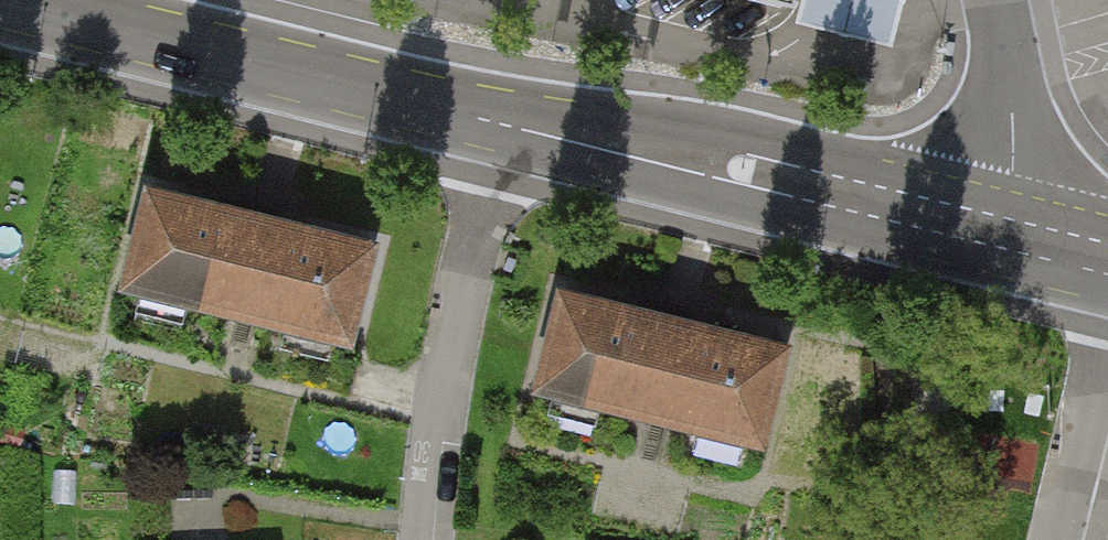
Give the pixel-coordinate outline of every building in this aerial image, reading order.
[(798,19),(802,0),(723,0),(798,19)] [(798,19),(795,30),(893,54),(906,0),(802,0),(798,19)] [(376,241),(146,184),(119,289),(349,346),(376,241)] [(778,351),(542,291),(515,397),(751,457),(778,351)]
